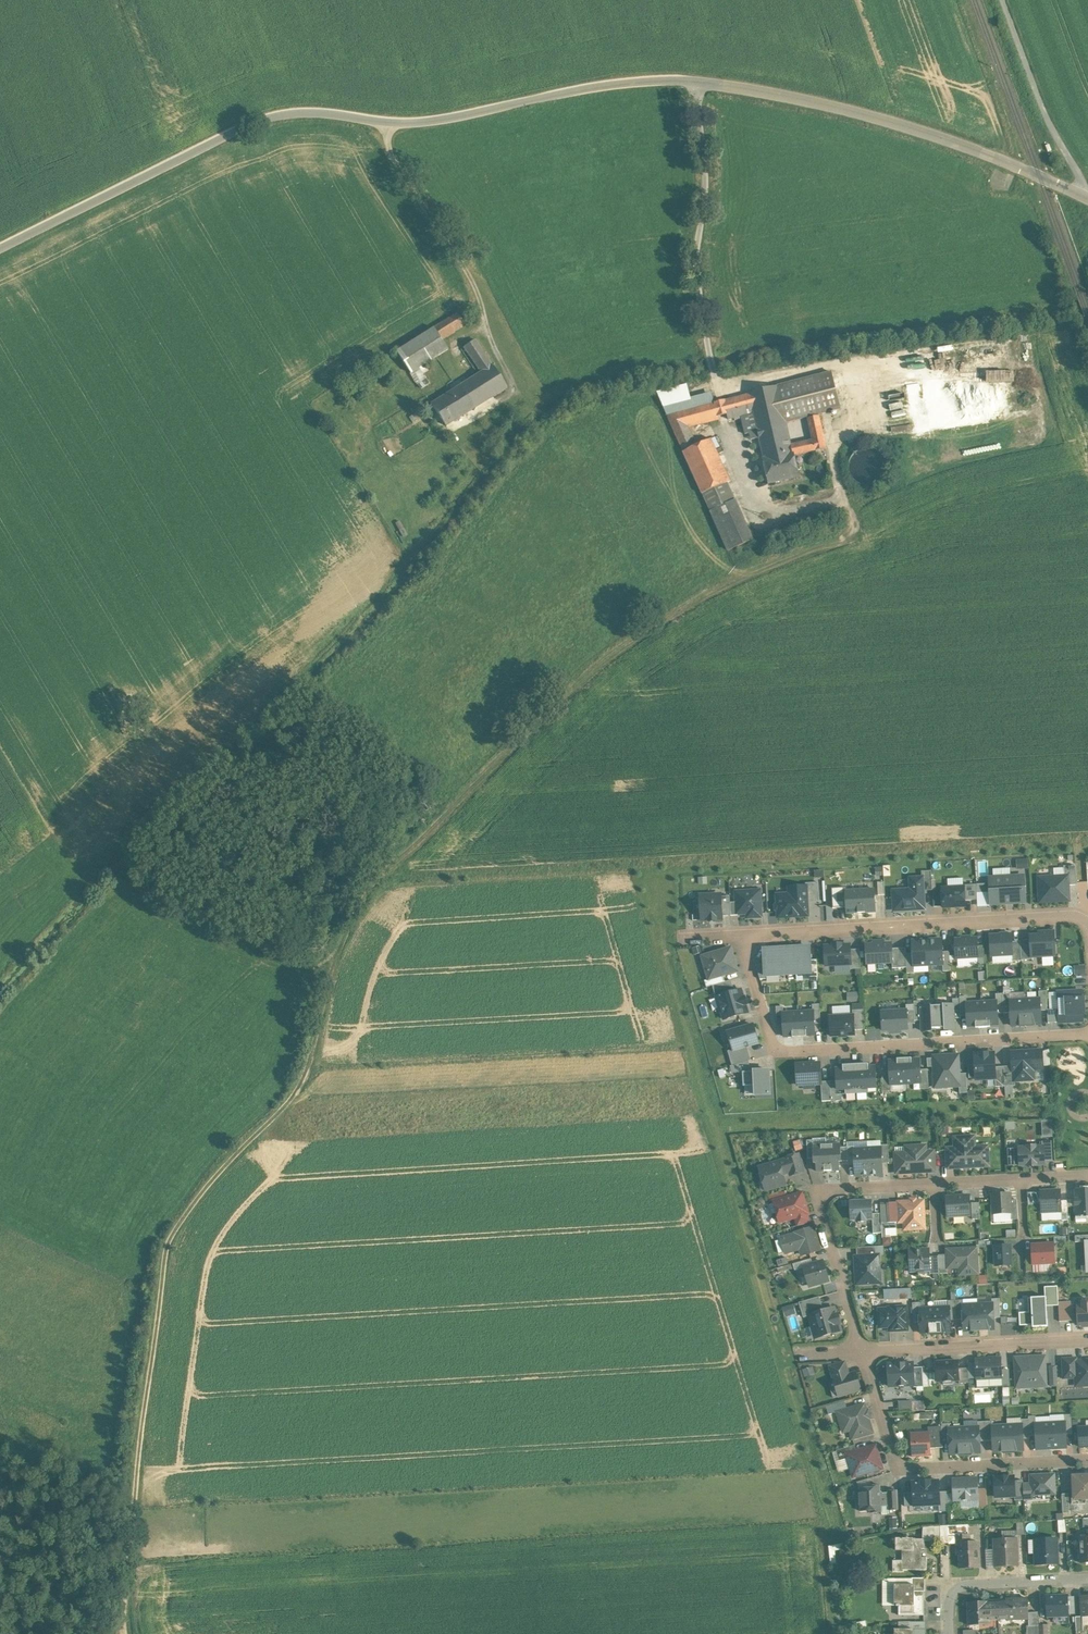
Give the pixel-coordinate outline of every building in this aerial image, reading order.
[(457,313),(433,328),(441,340),(465,325),(457,313)] [(433,328),(396,351),(421,388),(429,383),(419,367),(448,349),(441,340),(433,328)] [(492,365),(475,339),(464,347),(481,372),(459,386),(474,408),(507,388),(492,365)] [(831,372),(777,385),(786,422),(786,423),(808,417),(808,418),(819,416),(818,414),(840,408),(831,372)] [(459,386),(431,403),(446,426),(474,408),(459,386)] [(813,440),(791,445),(786,423),(786,422),(777,386),(749,393),(749,394),(716,403),(719,416),(727,414),(728,419),(734,418),(754,412),(758,431),(764,458),(794,455),(826,448),(819,416),(808,418),(813,440)] [(712,392),(663,405),(667,416),(715,403),(712,392)] [(715,403),(667,416),(684,451),(683,452),(697,446),(687,428),(719,419),(719,416),(716,403),(715,403)] [(754,412),(734,418),(735,420),(741,418),(745,434),(758,431),(754,412)] [(808,417),(786,423),(791,445),(813,440),(808,418),(808,417)] [(730,481),(711,439),(697,446),(683,452),(702,494),(727,482),(730,481)] [(886,474),(887,466),(885,459),(881,453),(875,449),(868,448),(860,449),(854,453),(850,460),(849,467),(850,474),(854,480),(861,484),(868,486),(875,484),(882,480),(886,474)] [(764,458),(769,483),(798,476),(794,455),(764,458)] [(727,482),(703,493),(711,511),(723,505),(720,497),(732,492),(727,482)] [(732,492),(720,497),(723,505),(735,500),(732,492)] [(723,505),(711,511),(728,550),(753,539),(735,500),(723,505)] [(1075,865),(1064,866),(1064,876),(1067,876),(1068,885),(1078,885),(1075,865)] [(923,878),(923,891),(932,890),(931,871),(922,872),(923,878)] [(1024,876),(993,877),(994,883),(990,883),(990,892),(991,905),(1025,903),(1024,876)] [(1064,876),(1039,878),(1040,902),(1069,900),(1068,885),(1067,876),(1064,876)] [(894,891),(895,911),(925,909),(923,891),(923,878),(911,879),(911,890),(894,891)] [(807,886),(808,903),(820,902),(818,883),(806,884),(806,886),(807,886)] [(990,892),(990,883),(977,884),(977,893),(990,892)] [(977,893),(977,884),(964,885),(964,887),(965,901),(977,900),(977,893)] [(778,911),(778,917),(809,916),(808,903),(807,886),(806,886),(789,887),(789,895),(777,895),(778,904),(776,904),(775,905),(776,910),(776,911),(778,911)] [(845,887),(832,888),(833,908),(846,907),(845,891),(846,891),(845,887)] [(964,887),(942,888),(943,908),(965,907),(965,901),(964,887)] [(846,891),(845,891),(846,907),(847,913),(876,911),(875,889),(846,891)] [(753,891),(736,892),(737,902),(737,914),(738,914),(752,913),(752,917),(761,917),(760,894),(753,894),(753,891)] [(701,896),(702,920),(710,920),(710,921),(716,921),(716,920),(723,919),(722,916),(721,897),(721,895),(701,896)] [(730,896),(721,897),(722,916),(731,916),(730,903),(730,896)] [(809,911),(810,920),(827,920),(826,905),(818,905),(818,911),(809,911)] [(1031,940),(1031,954),(1032,954),(1040,953),(1040,956),(1042,956),(1053,956),(1055,956),(1054,932),(1039,933),(1039,936),(1030,936),(1031,940)] [(1012,934),(990,935),(991,956),(1012,955),(1012,942),(1012,934)] [(977,958),(978,957),(977,946),(977,938),(971,938),(970,937),(962,937),(962,939),(955,939),(956,959),(977,958)] [(927,941),(929,966),(943,965),(943,952),(942,940),(940,938),(936,939),(934,940),(927,941)] [(929,966),(927,941),(920,941),(918,940),(914,940),(912,941),(913,954),(914,967),(929,966)] [(1032,959),(1032,954),(1031,954),(1031,940),(1021,940),(1021,941),(1022,960),(1032,959)] [(1022,960),(1021,941),(1012,942),(1012,955),(1013,961),(1022,961),(1022,960)] [(867,964),(892,963),(892,949),(891,944),(884,944),(883,942),(874,942),(874,945),(866,945),(867,964)] [(834,946),(825,946),(826,966),(850,965),(851,965),(850,950),(850,945),(841,945),(841,944),(834,945),(834,946)] [(807,946),(787,947),(788,973),(796,973),(796,975),(811,974),(810,954),(808,954),(807,946)] [(984,946),(977,946),(978,957),(977,958),(978,966),(985,965),(984,946)] [(787,947),(766,949),(767,956),(764,957),(766,977),(780,976),(780,974),(788,973),(787,947)] [(702,957),(709,979),(723,975),(738,971),(731,948),(702,957)] [(906,948),(892,949),(892,963),(892,969),(907,968),(906,954),(906,948)] [(860,949),(850,950),(851,965),(850,965),(850,969),(861,969),(860,949)] [(949,951),(943,952),(943,965),(943,972),(951,971),(949,951)] [(914,967),(913,954),(906,954),(907,968),(907,973),(915,973),(914,967)] [(1053,956),(1042,956),(1043,966),(1053,966),(1053,956)] [(1075,974),(1086,974),(1086,964),(1074,965),(1075,974)] [(725,982),(723,975),(709,979),(705,981),(707,987),(713,986),(725,982)] [(731,980),(725,982),(713,986),(716,998),(718,997),(717,996),(734,991),(731,980)] [(718,997),(724,1020),(748,1013),(746,1005),(747,1005),(745,996),(743,997),(741,990),(734,991),(717,996),(718,997)] [(859,1000),(859,991),(848,991),(848,1001),(859,1000)] [(1040,999),(1040,1011),(1047,1010),(1046,991),(1039,991),(1039,999),(1040,999)] [(1066,998),(1082,998),(1081,991),(1057,992),(1058,1010),(1059,1023),(1083,1022),(1082,1015),(1067,1016),(1066,998)] [(1010,1001),(1011,1000),(1010,993),(1003,994),(1004,1013),(1011,1012),(1010,1001)] [(1082,998),(1066,998),(1067,1016),(1082,1015),(1084,1015),(1084,997),(1082,998)] [(1025,1000),(1026,1025),(1041,1024),(1040,1011),(1040,999),(1039,999),(1025,1000)] [(1026,1025),(1025,1000),(1011,1000),(1010,1001),(1011,1012),(1012,1026),(1026,1025)] [(997,1001),(981,1002),(983,1027),(990,1027),(990,1025),(998,1025),(997,1013),(997,1001)] [(976,1028),(983,1027),(981,1002),(967,1003),(966,1003),(967,1016),(968,1027),(976,1026),(976,1028)] [(813,1011),(814,1024),(821,1024),(819,1004),(813,1005),(813,1011)] [(906,1011),(907,1024),(915,1024),(915,1021),(914,1005),(914,1004),(906,1005),(906,1011)] [(937,1006),(938,1028),(945,1027),(945,1030),(955,1029),(954,1019),(953,1005),(937,1006)] [(938,1028),(937,1006),(921,1006),(922,1020),(922,1031),(932,1030),(932,1028),(938,1028)] [(854,1015),(854,1030),(865,1029),(863,1010),(853,1011),(853,1015),(854,1015)] [(1058,1010),(1047,1010),(1048,1023),(1059,1023),(1058,1010)] [(813,1011),(798,1012),(800,1037),(807,1037),(807,1035),(815,1035),(814,1024),(813,1011)] [(906,1011),(882,1012),(883,1030),(890,1030),(891,1033),(900,1032),(900,1029),(908,1029),(907,1024),(906,1011)] [(793,1037),(800,1037),(798,1012),(784,1013),(783,1013),(784,1026),(785,1037),(793,1036),(793,1037)] [(853,1015),(830,1017),(831,1036),(855,1035),(854,1030),(854,1015),(853,1015)] [(753,1025),(728,1032),(733,1050),(747,1046),(758,1043),(753,1025)] [(747,1046),(733,1050),(728,1051),(732,1066),(749,1061),(751,1060),(747,1046)] [(1013,1081),(1015,1081),(1028,1081),(1027,1071),(1043,1070),(1043,1066),(1042,1052),(1042,1050),(1012,1052),(1012,1066),(1013,1081)] [(994,1053),(975,1054),(975,1064),(976,1078),(976,1080),(995,1079),(996,1079),(995,1067),(994,1053)] [(958,1055),(933,1057),(934,1058),(934,1067),(935,1087),(947,1087),(946,1086),(959,1085),(960,1085),(959,1074),(958,1055)] [(891,1085),(906,1084),(904,1058),(897,1059),(897,1060),(889,1061),(890,1072),(890,1085),(891,1085)] [(912,1058),(904,1058),(906,1084),(920,1083),(921,1083),(920,1070),(920,1059),(912,1059),(912,1058)] [(749,1061),(732,1066),(731,1066),(732,1073),(743,1073),(743,1072),(750,1072),(749,1061)] [(821,1063),(796,1064),(797,1085),(822,1084),(822,1082),(821,1063)] [(843,1068),(836,1069),(837,1081),(838,1095),(842,1095),(872,1093),(877,1093),(876,1079),(875,1066),(869,1067),(868,1064),(842,1065),(843,1068)] [(1004,1066),(995,1067),(996,1079),(995,1079),(995,1087),(1005,1086),(1004,1066)] [(1013,1081),(1012,1066),(1004,1066),(1005,1086),(1016,1086),(1015,1081),(1013,1081)] [(928,1069),(920,1070),(921,1083),(920,1083),(921,1089),(929,1089),(928,1069)] [(770,1095),(769,1070),(755,1071),(755,1085),(756,1095),(770,1095)] [(755,1085),(755,1071),(750,1072),(743,1072),(743,1073),(743,1086),(755,1085)] [(890,1085),(890,1072),(882,1072),(883,1078),(883,1091),(891,1091),(891,1085),(890,1085)] [(966,1073),(959,1074),(960,1085),(959,1085),(960,1093),(967,1093),(966,1073)] [(876,1079),(877,1093),(872,1093),(873,1099),(884,1098),(883,1091),(883,1078),(876,1079)] [(838,1095),(837,1081),(830,1082),(831,1101),(843,1101),(842,1095),(838,1095)] [(830,1082),(822,1082),(822,1084),(822,1101),(831,1101),(830,1082)] [(1051,1120),(1042,1121),(1043,1138),(1053,1137),(1051,1120)] [(988,1146),(968,1147),(967,1137),(954,1137),(955,1148),(956,1168),(989,1166),(988,1146)] [(1052,1141),(1042,1141),(1042,1147),(1043,1147),(1044,1161),(1053,1160),(1052,1141)] [(841,1144),(827,1145),(828,1170),(840,1170),(839,1161),(841,1161),(841,1147),(841,1144)] [(813,1146),(814,1158),(814,1163),(816,1163),(817,1171),(828,1170),(827,1145),(813,1146)] [(888,1145),(881,1145),(881,1148),(882,1148),(883,1163),(889,1163),(888,1145)] [(926,1146),(913,1146),(913,1151),(912,1152),(895,1153),(896,1173),(927,1172),(926,1151),(926,1146)] [(1035,1146),(1027,1146),(1027,1147),(1019,1148),(1020,1165),(1028,1165),(1028,1166),(1036,1165),(1036,1164),(1044,1164),(1044,1161),(1043,1147),(1042,1147),(1035,1147),(1035,1146)] [(881,1148),(868,1149),(869,1175),(880,1174),(883,1170),(883,1163),(882,1148),(881,1148)] [(955,1148),(947,1148),(948,1168),(956,1168),(955,1148)] [(854,1149),(855,1165),(855,1175),(869,1175),(868,1149),(854,1149)] [(926,1151),(927,1172),(935,1171),(934,1151),(926,1151)] [(798,1154),(786,1158),(787,1160),(790,1172),(791,1176),(803,1172),(798,1154)] [(787,1160),(763,1167),(766,1176),(764,1179),(763,1179),(760,1183),(762,1188),(766,1190),(786,1184),(783,1174),(790,1172),(787,1160)] [(1076,1215),(1086,1214),(1086,1216),(1087,1216),(1087,1190),(1075,1190),(1076,1215)] [(1060,1191),(1041,1192),(1042,1212),(1061,1211),(1061,1201),(1060,1191)] [(803,1193),(773,1201),(779,1222),(795,1218),(808,1214),(809,1214),(803,1193)] [(1010,1193),(992,1194),(993,1214),(1011,1213),(1011,1200),(1010,1193)] [(969,1195),(947,1197),(948,1216),(970,1215),(969,1195)] [(871,1201),(850,1202),(851,1219),(858,1219),(858,1222),(866,1221),(866,1219),(872,1218),(872,1214),(871,1201)] [(923,1201),(898,1202),(899,1222),(904,1222),(905,1230),(925,1228),(923,1201)] [(979,1203),(972,1203),(972,1219),(980,1219),(979,1203)] [(895,1211),(883,1212),(884,1223),(896,1222),(895,1211)] [(881,1213),(872,1214),(872,1218),(873,1233),(882,1233),(881,1213)] [(808,1214),(795,1218),(797,1226),(810,1222),(808,1214)] [(813,1228),(796,1233),(796,1234),(782,1238),(786,1252),(800,1248),(802,1254),(819,1249),(813,1228)] [(1054,1243),(1031,1244),(1032,1251),(1032,1265),(1055,1263),(1054,1243)] [(1011,1246),(995,1246),(996,1265),(1012,1264),(1011,1246)] [(857,1248),(857,1256),(877,1255),(876,1247),(857,1248)] [(947,1253),(948,1268),(965,1268),(966,1275),(979,1275),(977,1247),(946,1249),(947,1253)] [(929,1250),(909,1251),(910,1270),(930,1269),(930,1256),(929,1250)] [(948,1268),(947,1253),(938,1254),(938,1256),(939,1273),(948,1273),(948,1268)] [(855,1256),(857,1284),(877,1283),(877,1269),(880,1269),(879,1255),(877,1255),(857,1256),(855,1256)] [(938,1256),(930,1256),(930,1269),(930,1274),(939,1273),(938,1256)] [(811,1258),(793,1264),(795,1270),(804,1267),(813,1264),(811,1258)] [(813,1264),(804,1267),(810,1286),(828,1280),(823,1262),(813,1264)] [(1046,1297),(1047,1307),(1058,1306),(1058,1302),(1057,1286),(1044,1287),(1045,1297),(1046,1297)] [(899,1290),(900,1299),(911,1298),(911,1290),(899,1290)] [(819,1296),(799,1302),(804,1317),(810,1315),(823,1311),(819,1296)] [(1029,1312),(1019,1312),(1020,1326),(1032,1325),(1032,1327),(1048,1327),(1047,1307),(1046,1297),(1045,1297),(1028,1298),(1029,1312)] [(999,1298),(992,1299),(992,1303),(993,1303),(993,1318),(1000,1317),(999,1298)] [(1078,1324),(1087,1324),(1087,1299),(1085,1300),(1083,1302),(1082,1306),(1077,1306),(1078,1324)] [(956,1300),(948,1300),(949,1307),(950,1320),(957,1320),(956,1300)] [(1059,1322),(1072,1321),(1071,1302),(1058,1302),(1058,1306),(1059,1322)] [(992,1303),(978,1304),(979,1330),(994,1329),(993,1318),(993,1303),(992,1303)] [(963,1305),(964,1319),(964,1331),(979,1330),(978,1304),(963,1305)] [(906,1307),(889,1308),(889,1309),(884,1309),(880,1314),(880,1327),(890,1326),(890,1328),(898,1328),(898,1330),(907,1330),(906,1307)] [(920,1308),(920,1321),(921,1333),(936,1332),(934,1307),(920,1308)] [(949,1307),(934,1307),(936,1332),(951,1332),(950,1320),(949,1307)] [(823,1311),(810,1315),(812,1322),(811,1323),(814,1332),(816,1331),(818,1332),(819,1335),(819,1337),(841,1330),(839,1323),(841,1322),(838,1315),(836,1315),(834,1308),(823,1311)] [(1045,1356),(1015,1357),(1017,1388),(1046,1386),(1045,1356)] [(1001,1358),(976,1360),(977,1378),(1002,1377),(1001,1358)] [(1076,1359),(1063,1359),(1064,1378),(1076,1377),(1075,1361),(1077,1361),(1076,1359)] [(958,1361),(936,1362),(937,1381),(944,1381),(944,1384),(953,1384),(953,1380),(959,1380),(959,1368),(958,1361)] [(1075,1361),(1076,1377),(1076,1381),(1082,1381),(1083,1385),(1084,1385),(1086,1386),(1087,1386),(1087,1361),(1077,1361),(1075,1361)] [(844,1363),(831,1367),(834,1379),(848,1375),(844,1363)] [(913,1363),(888,1365),(888,1371),(886,1371),(886,1379),(889,1379),(889,1386),(915,1385),(913,1367),(913,1363)] [(922,1367),(913,1367),(915,1385),(915,1387),(924,1387),(922,1367)] [(968,1368),(959,1368),(959,1380),(959,1383),(969,1383),(968,1368)] [(848,1375),(834,1379),(839,1396),(860,1390),(855,1373),(848,1375)] [(899,1409),(913,1409),(912,1399),(899,1400),(899,1409)] [(845,1401),(826,1407),(829,1415),(837,1412),(847,1409),(845,1401)] [(847,1409),(837,1412),(842,1426),(848,1424),(853,1439),(873,1433),(864,1404),(847,1409)] [(1071,1414),(1064,1415),(1065,1422),(1066,1434),(1072,1434),(1071,1414)] [(1029,1419),(1021,1419),(1021,1424),(1022,1424),(1023,1439),(1030,1438),(1030,1436),(1029,1419)] [(985,1421),(978,1422),(978,1427),(979,1427),(979,1441),(986,1441),(985,1421)] [(1065,1422),(1050,1423),(1052,1448),(1066,1447),(1066,1434),(1065,1422)] [(1036,1424),(1035,1424),(1036,1435),(1037,1449),(1052,1448),(1050,1423),(1036,1424)] [(1021,1424),(1007,1425),(1008,1450),(1023,1450),(1023,1439),(1022,1424),(1021,1424)] [(993,1426),(992,1426),(993,1440),(994,1451),(1008,1450),(1007,1425),(993,1426)] [(978,1427),(964,1428),(965,1453),(980,1452),(979,1441),(979,1427),(978,1427)] [(1078,1428),(1080,1447),(1087,1446),(1087,1427),(1078,1428)] [(949,1428),(950,1443),(950,1454),(965,1453),(964,1428),(949,1428)] [(929,1433),(911,1434),(912,1441),(909,1441),(909,1449),(912,1449),(913,1456),(930,1455),(929,1433)] [(855,1445),(836,1450),(839,1460),(849,1458),(848,1455),(857,1452),(855,1445)] [(857,1452),(848,1455),(849,1458),(854,1476),(881,1468),(879,1459),(881,1459),(878,1449),(876,1449),(875,1447),(857,1452)] [(1070,1473),(1072,1504),(1087,1503),(1087,1472),(1070,1473)] [(1054,1474),(1030,1475),(1031,1484),(1031,1495),(1032,1495),(1055,1494),(1054,1474)] [(1014,1476),(994,1477),(995,1497),(1015,1496),(1014,1481),(1014,1476)] [(977,1478),(953,1480),(954,1500),(978,1499),(978,1489),(977,1478)] [(1023,1480),(1014,1481),(1015,1496),(1015,1500),(1024,1500),(1023,1484),(1023,1480)] [(939,1481),(913,1482),(913,1492),(914,1506),(940,1505),(939,1492),(939,1481)] [(1031,1484),(1023,1484),(1024,1500),(1032,1499),(1032,1495),(1031,1495),(1031,1484)] [(880,1485),(869,1486),(870,1488),(859,1488),(861,1511),(871,1511),(871,1513),(882,1512),(881,1506),(888,1506),(888,1493),(884,1493),(883,1493),(880,1490),(880,1485)] [(986,1488),(978,1489),(978,1499),(979,1508),(987,1507),(986,1488)] [(897,1490),(888,1491),(888,1506),(889,1510),(898,1509),(897,1490)] [(947,1491),(939,1492),(940,1505),(940,1511),(948,1511),(947,1491)] [(914,1506),(913,1492),(905,1493),(905,1506),(914,1506)] [(1066,1519),(1058,1520),(1058,1533),(1067,1532),(1066,1519)] [(1025,1522),(1016,1522),(1017,1535),(1026,1535),(1025,1522)] [(968,1524),(948,1525),(948,1536),(957,1536),(957,1535),(969,1534),(968,1524)] [(936,1526),(923,1527),(923,1532),(923,1539),(924,1539),(924,1541),(936,1541),(936,1526)] [(978,1542),(969,1542),(969,1534),(957,1535),(957,1536),(958,1555),(960,1555),(960,1568),(979,1567),(978,1542)] [(1080,1537),(1081,1563),(1087,1563),(1087,1537),(1080,1537)] [(923,1539),(914,1539),(914,1538),(896,1538),(896,1550),(902,1550),(902,1570),(921,1570),(922,1549),(924,1549),(924,1541),(924,1539),(923,1539)] [(1017,1538),(994,1539),(995,1551),(995,1567),(1018,1566),(1017,1538)] [(1056,1538),(1035,1539),(1036,1565),(1058,1564),(1058,1553),(1056,1553),(1056,1538)] [(995,1567),(995,1551),(985,1551),(986,1570),(995,1569),(995,1567)] [(912,1585),(895,1585),(895,1605),(897,1605),(897,1606),(899,1606),(899,1615),(924,1615),(924,1592),(912,1591),(912,1585)] [(1068,1595),(1056,1596),(1046,1597),(1047,1617),(1069,1616),(1068,1595)] [(1028,1598),(1006,1600),(1006,1603),(997,1603),(998,1620),(1029,1618),(1028,1598)] [(988,1601),(968,1602),(969,1625),(989,1624),(989,1620),(998,1620),(997,1603),(989,1603),(988,1601)] [(925,1622),(909,1622),(909,1629),(909,1630),(925,1630),(925,1622)] [(1039,1625),(1039,1633),(1048,1633),(1048,1624),(1039,1625)]
